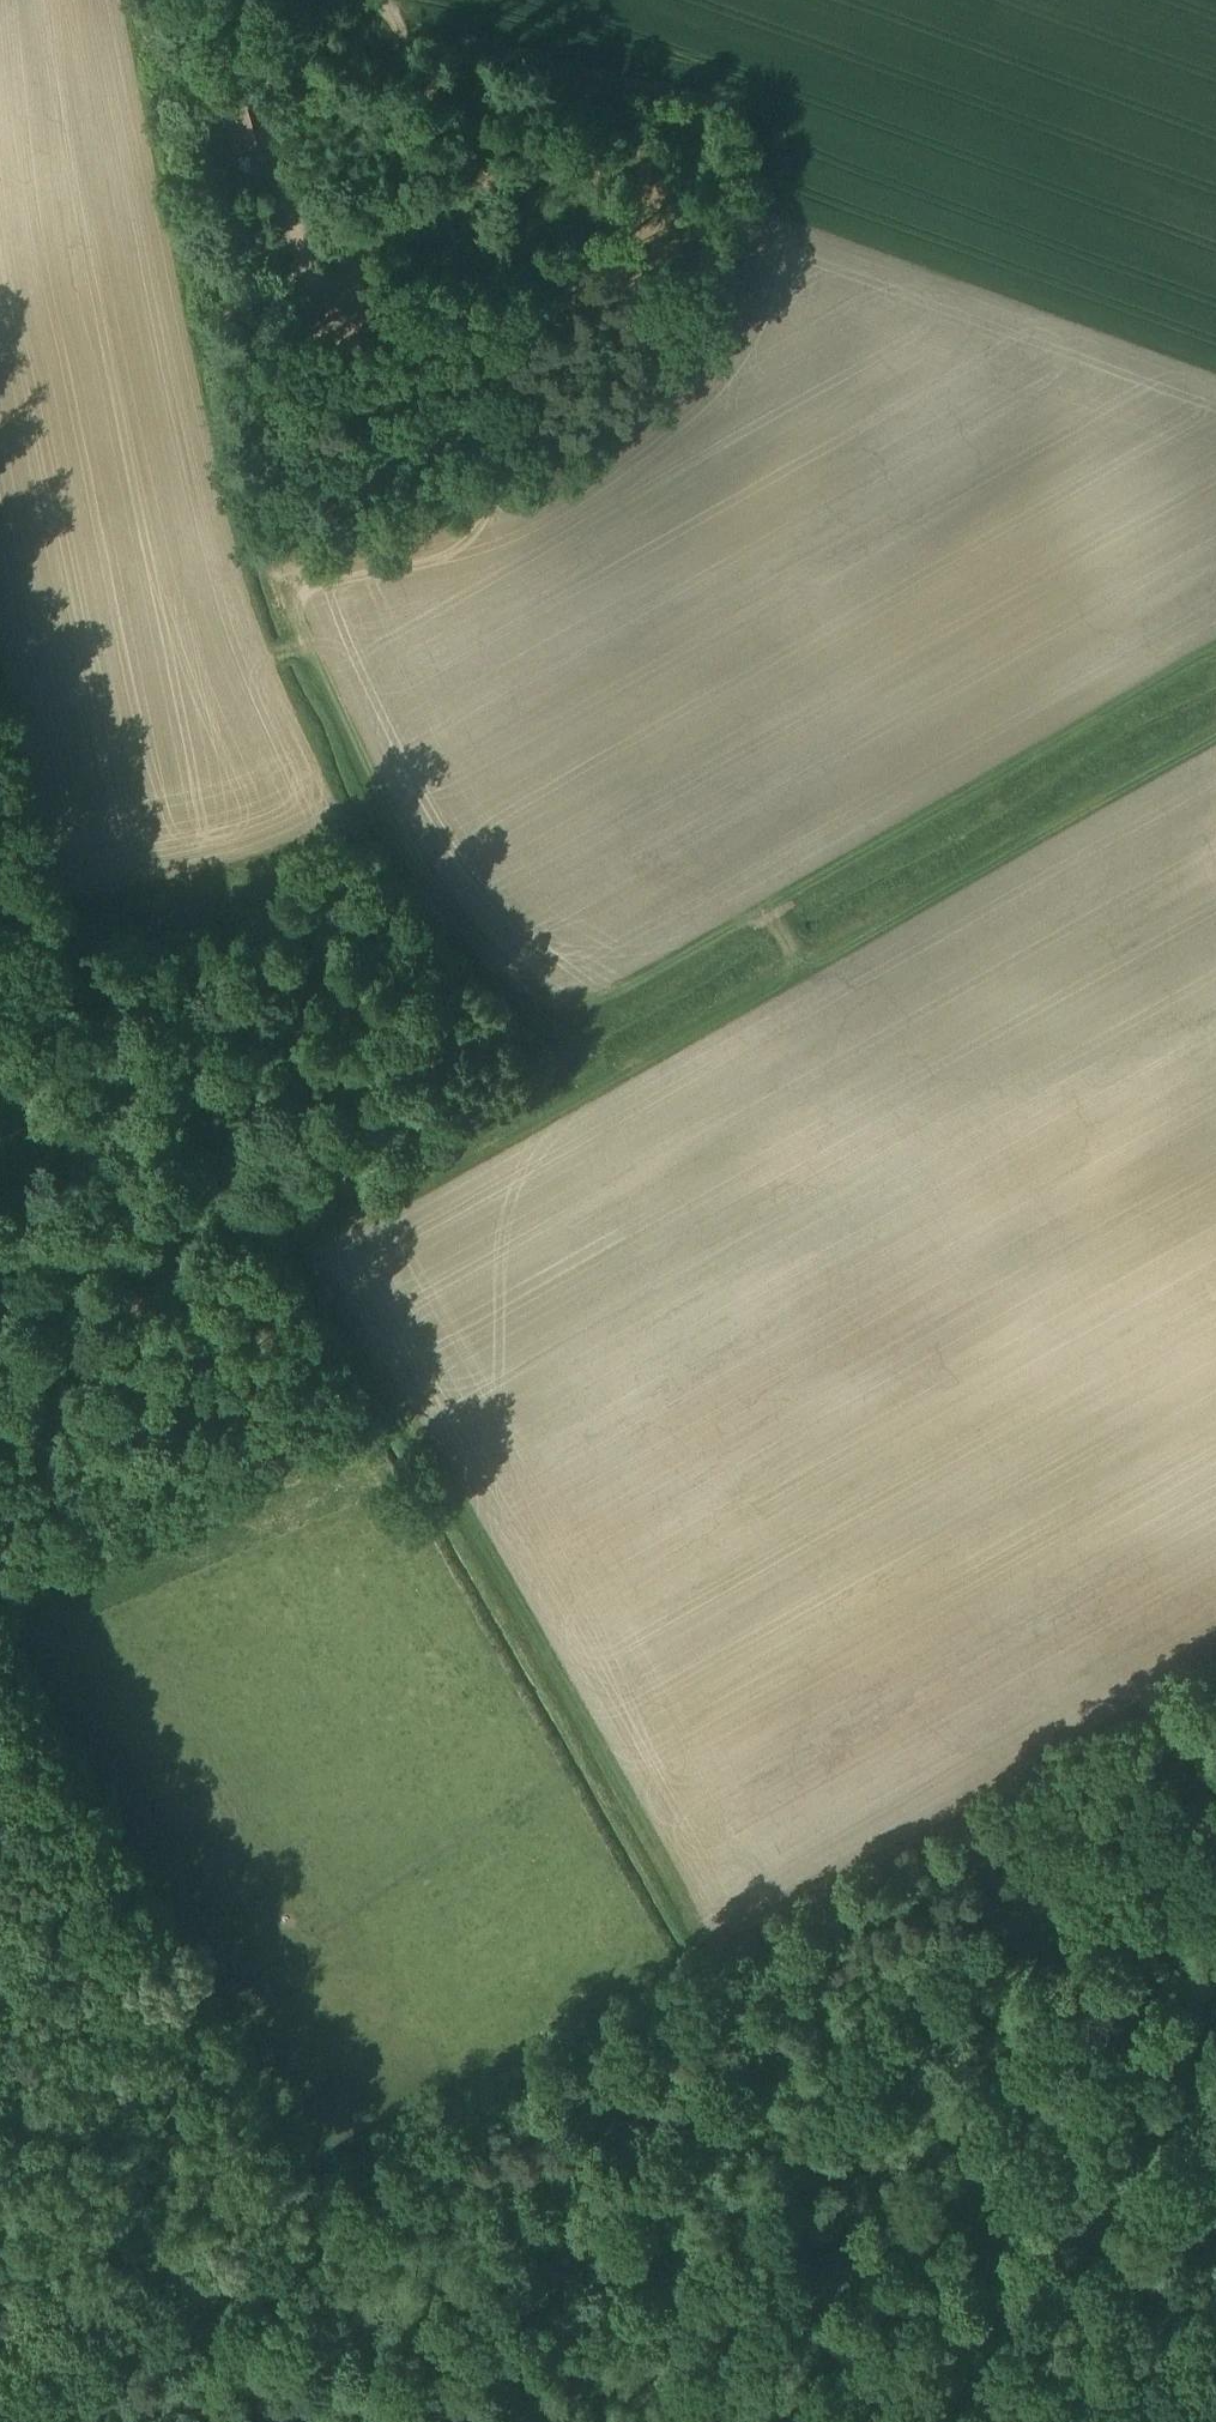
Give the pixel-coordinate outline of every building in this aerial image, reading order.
[(222,111),(235,155),(261,148),(247,103),(222,111)]
